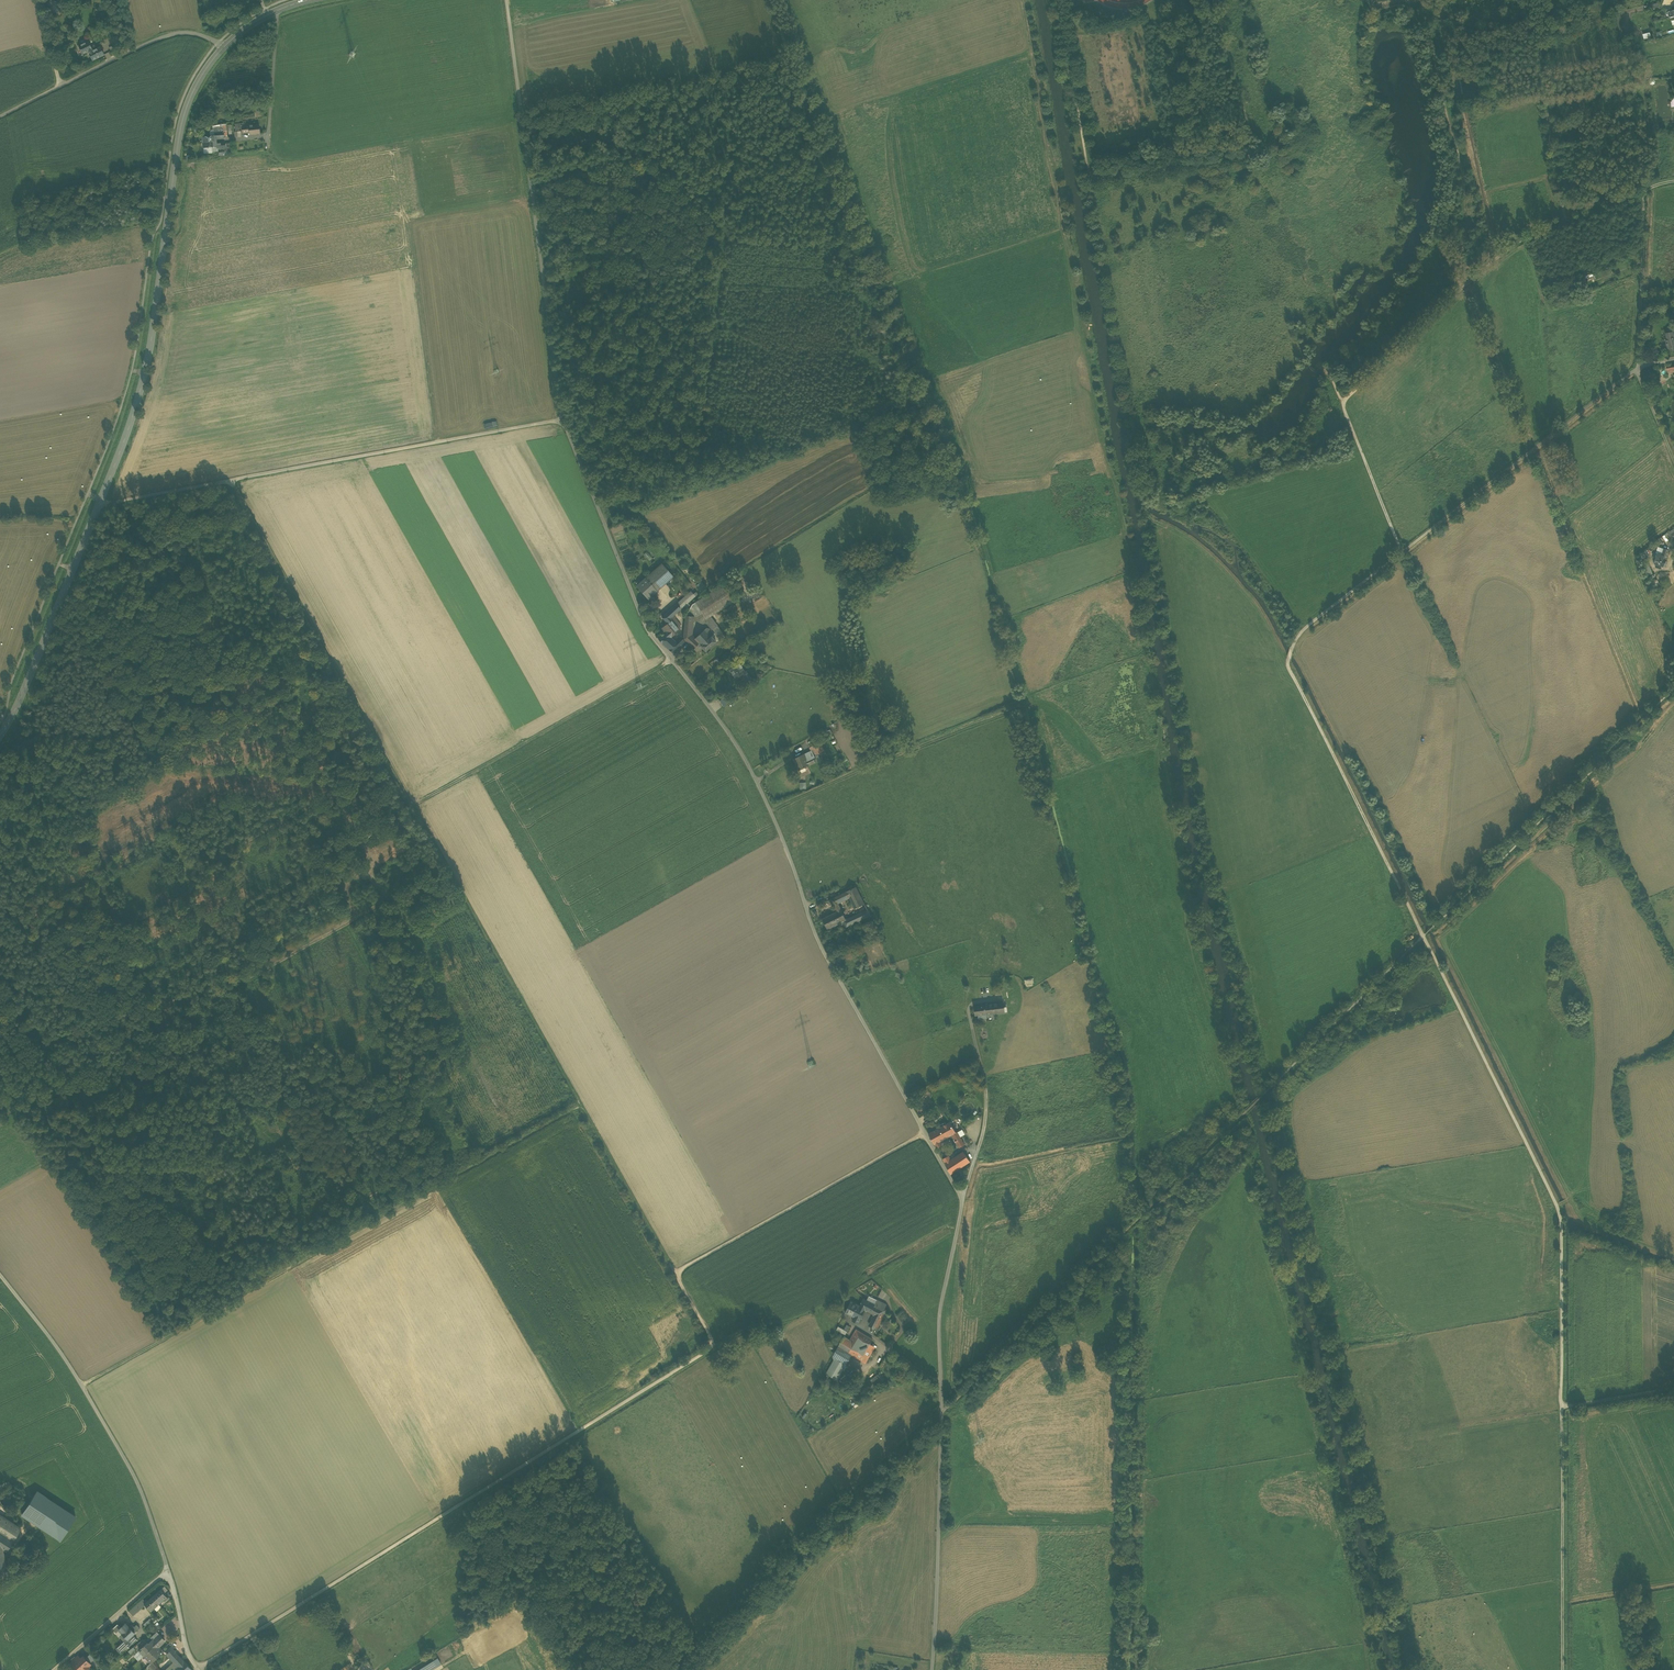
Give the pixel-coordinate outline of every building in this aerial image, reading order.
[(52,6),(60,10),(62,4),(52,0),(49,0),(47,4),(52,6)] [(124,45),(122,38),(115,40),(117,47),(124,45)] [(88,51),(89,53),(93,51),(89,42),(86,43),(85,43),(81,45),(79,46),(82,54),(88,51)] [(89,53),(93,61),(99,57),(104,55),(101,47),(93,51),(89,53)] [(250,133),(250,136),(260,134),(259,125),(249,126),(250,133)] [(202,143),(216,141),(216,139),(224,138),(224,136),(223,128),(214,129),(214,130),(215,136),(210,136),(202,137),(202,143)] [(148,195),(156,196),(157,187),(149,186),(148,192),(148,195)] [(1655,554),(1657,554),(1662,555),(1664,549),(1658,547),(1655,554)] [(1654,564),(1663,567),(1666,559),(1665,559),(1668,550),(1664,549),(1662,555),(1657,554),(1654,564)] [(652,557),(646,552),(643,554),(649,560),(652,557)] [(1643,565),(1647,576),(1652,574),(1648,563),(1646,564),(1643,565)] [(646,578),(657,591),(673,576),(662,564),(646,578)] [(637,586),(649,598),(657,591),(646,578),(637,586)] [(1657,579),(1650,582),(1652,590),(1660,587),(1657,579)] [(696,585),(701,592),(706,588),(701,581),(696,585)] [(703,614),(706,619),(710,616),(734,601),(723,585),(696,602),(701,610),(703,614)] [(750,591),(755,600),(761,596),(755,588),(750,591)] [(691,591),(676,604),(680,609),(684,606),(687,609),(689,606),(687,603),(698,594),(696,592),(694,594),(691,591)] [(692,605),(686,616),(692,616),(694,616),(701,610),(696,602),(692,605)] [(676,613),(680,609),(676,604),(672,608),(676,613)] [(675,618),(673,615),(669,610),(666,613),(672,620),(675,618)] [(731,612),(724,616),(726,620),(733,616),(731,612)] [(662,628),(666,633),(675,624),(672,620),(666,613),(662,616),(668,623),(662,628)] [(683,639),(687,642),(691,636),(690,635),(692,616),(686,616),(685,615),(683,639)] [(717,626),(710,616),(706,619),(706,623),(712,630),(713,629),(717,626)] [(675,624),(666,633),(670,637),(676,632),(680,629),(678,628),(675,624)] [(721,632),(717,626),(713,629),(717,635),(721,632)] [(700,646),(711,636),(713,634),(708,629),(706,628),(696,638),(694,639),(698,644),(700,646)] [(662,643),(669,649),(681,637),(676,632),(670,637),(662,643)] [(726,639),(721,632),(717,635),(716,635),(718,639),(721,642),(726,639)] [(662,643),(670,637),(666,633),(659,638),(662,643)] [(700,646),(705,652),(716,642),(716,641),(711,636),(700,646)] [(686,642),(681,637),(669,649),(674,655),(686,642)] [(698,644),(694,639),(690,645),(694,649),(698,644)] [(740,675),(745,682),(751,678),(746,670),(745,671),(738,663),(730,669),(736,678),(740,675)] [(720,701),(723,706),(729,702),(725,697),(720,701)] [(808,743),(810,747),(812,746),(819,742),(817,738),(808,743)] [(819,742),(812,746),(814,749),(817,754),(818,754),(824,750),(819,742)] [(804,754),(807,760),(813,757),(815,756),(812,750),(804,754)] [(799,770),(809,765),(807,760),(804,754),(794,759),(799,770)] [(815,762),(813,757),(807,760),(809,765),(815,762)] [(843,893),(841,894),(844,900),(849,897),(855,909),(859,907),(864,904),(856,887),(843,893)] [(838,903),(840,902),(837,896),(831,899),(837,911),(834,913),(837,920),(839,920),(840,922),(843,921),(846,920),(846,919),(838,903)] [(843,921),(846,926),(870,915),(868,909),(843,921)] [(822,919),(827,929),(840,922),(839,920),(837,920),(834,913),(822,919)] [(321,943),(309,948),(312,953),(323,947),(321,943)] [(1003,1002),(992,1004),(993,1013),(1004,1012),(1003,1002)] [(986,1014),(993,1013),(992,1004),(984,1005),(985,1014),(986,1014)] [(975,1015),(978,1015),(985,1014),(984,1005),(974,1006),(975,1015)] [(950,1122),(942,1126),(947,1137),(951,1135),(956,1132),(950,1122)] [(940,1141),(947,1137),(942,1126),(929,1133),(935,1144),(937,1148),(942,1145),(940,1141)] [(956,1132),(963,1146),(965,1145),(961,1137),(958,1131),(956,1132)] [(959,1148),(960,1148),(963,1146),(956,1132),(951,1135),(959,1148)] [(963,1151),(951,1159),(945,1163),(951,1174),(970,1161),(963,1151)] [(866,1301),(869,1302),(875,1305),(876,1302),(877,1300),(869,1296),(866,1301)] [(863,1299),(860,1306),(854,1317),(852,1320),(858,1323),(865,1309),(869,1302),(866,1301),(863,1299)] [(876,1302),(875,1305),(884,1310),(887,1304),(878,1299),(877,1300),(876,1302)] [(845,1313),(854,1317),(860,1306),(851,1301),(845,1313)] [(871,1312),(875,1305),(869,1302),(865,1309),(871,1312)] [(884,1310),(875,1305),(871,1312),(874,1314),(872,1319),(873,1319),(868,1329),(874,1333),(886,1311),(884,1310)] [(849,1340),(854,1343),(861,1332),(856,1329),(849,1340)] [(845,1344),(842,1348),(847,1352),(853,1355),(864,1362),(865,1361),(867,1359),(873,1349),(868,1346),(872,1340),(861,1332),(854,1343),(856,1344),(855,1345),(857,1346),(854,1350),(845,1344)] [(845,1344),(854,1350),(857,1346),(855,1345),(856,1344),(854,1343),(849,1340),(844,1337),(838,1346),(842,1348),(845,1344)] [(841,1361),(843,1359),(847,1352),(842,1348),(838,1346),(832,1356),(835,1358),(841,1361)] [(853,1355),(847,1352),(843,1359),(841,1361),(846,1364),(853,1355)] [(826,1373),(837,1380),(846,1364),(841,1361),(835,1358),(826,1373)] [(37,1491),(21,1514),(61,1540),(76,1517),(37,1491)] [(5,1492),(2,1493),(0,1495),(0,1504),(0,1505),(3,1507),(6,1507),(9,1507),(12,1505),(14,1502),(14,1499),(13,1496),(11,1493),(8,1492),(5,1492)] [(12,1541),(21,1528),(0,1515),(0,1533),(12,1541)] [(0,1533),(0,1547),(3,1549),(6,1551),(12,1541),(0,1533)] [(151,1611),(155,1608),(159,1604),(167,1597),(163,1593),(160,1590),(144,1604),(145,1605),(151,1611)] [(129,1611),(133,1616),(145,1605),(144,1604),(141,1600),(129,1611)] [(143,1624),(145,1627),(152,1620),(150,1618),(143,1624)] [(119,1630),(122,1633),(129,1627),(125,1623),(121,1627),(117,1624),(112,1629),(116,1633),(119,1630)] [(134,1633),(135,1633),(140,1628),(137,1624),(134,1627),(131,1624),(129,1627),(134,1633)] [(128,1639),(133,1635),(134,1633),(129,1627),(122,1633),(128,1639)] [(153,1640),(160,1635),(157,1632),(151,1637),(153,1639),(153,1640)] [(119,1636),(124,1641),(124,1642),(128,1639),(122,1633),(119,1636)] [(137,1640),(133,1635),(128,1639),(132,1643),(132,1644),(137,1640)] [(151,1663),(152,1662),(163,1651),(158,1645),(160,1644),(161,1644),(165,1640),(160,1635),(153,1640),(153,1639),(148,1643),(147,1642),(139,1650),(139,1651),(144,1656),(151,1663)] [(128,1639),(124,1642),(124,1641),(116,1648),(120,1653),(128,1646),(128,1647),(132,1643),(128,1639)] [(141,1641),(134,1646),(137,1650),(144,1645),(141,1641)] [(167,1655),(170,1657),(176,1652),(172,1648),(167,1653),(167,1655)] [(144,1656),(139,1651),(134,1656),(138,1661),(144,1656)] [(179,1655),(176,1652),(170,1657),(173,1661),(179,1655)] [(90,1663),(95,1659),(90,1653),(85,1658),(90,1663)] [(192,1669),(179,1655),(173,1661),(174,1662),(178,1666),(174,1669),(191,1669),(192,1669)] [(71,1663),(73,1666),(74,1665),(81,1659),(79,1656),(71,1663)] [(79,1669),(83,1669),(90,1664),(83,1657),(81,1659),(74,1665),(79,1669)] [(441,1663),(438,1658),(418,1669),(431,1669),(441,1663)]
